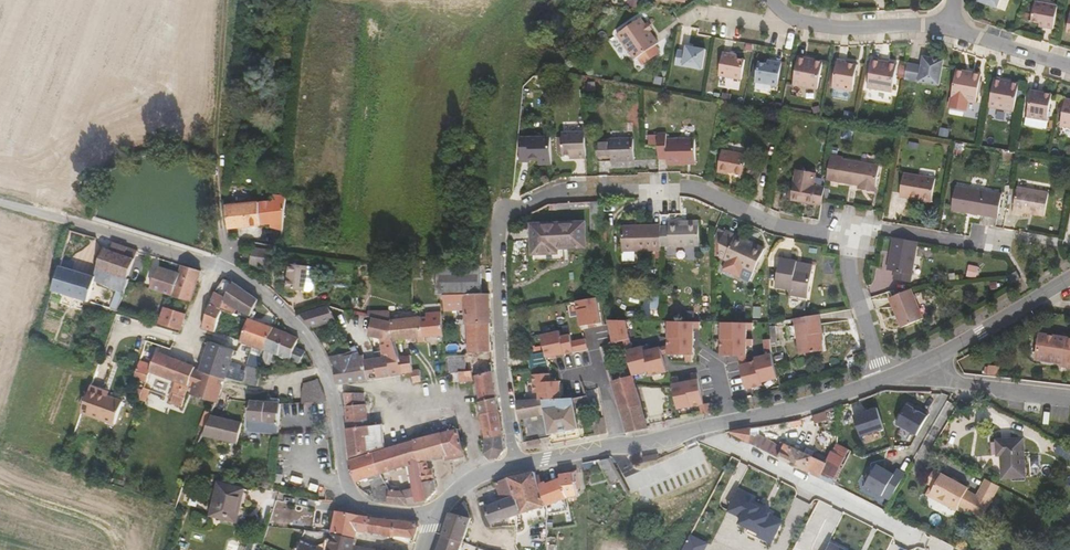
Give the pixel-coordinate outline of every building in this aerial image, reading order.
[(651,5),(672,10),(674,0),(652,0),(651,5)] [(835,8),(859,7),(859,0),(834,0),(835,8)] [(969,11),(988,18),(995,0),(973,0),(969,11)] [(1047,16),(1025,12),(1021,32),(1029,33),(1029,37),(1043,39),(1047,16)] [(1060,22),(1057,42),(1065,43),(1065,48),(1069,48),(1069,24),(1060,22)] [(649,49),(640,37),(637,32),(633,26),(612,40),(627,63),(630,61),(646,51),(649,49)] [(646,51),(630,61),(635,69),(651,58),(646,51)] [(692,57),(673,53),(672,59),(664,57),(662,73),(689,77),(692,57)] [(724,62),(710,60),(706,83),(729,87),(733,67),(724,65),(724,62)] [(810,70),(786,65),(780,93),(805,98),(810,70)] [(887,72),(860,66),(855,95),(881,100),(887,72)] [(770,69),(755,67),(754,70),(747,69),(744,89),(765,93),(770,69)] [(932,71),(911,67),(907,91),(927,96),(932,71)] [(833,70),(825,69),(819,96),(840,101),(844,75),(833,72),(833,70)] [(970,84),(945,80),(939,109),(963,113),(970,84)] [(1009,95),(983,90),(977,119),(1002,124),(1009,95)] [(1032,102),(1021,99),(1014,127),(1035,132),(1040,104),(1032,104),(1032,102)] [(1054,110),(1049,137),(1068,141),(1069,130),(1069,113),(1054,110)] [(659,126),(650,125),(651,147),(660,148),(660,152),(686,152),(686,128),(659,128),(659,126)] [(533,156),(532,129),(512,129),(511,155),(522,155),(523,151),(530,151),(530,156),(533,156)] [(544,156),(544,129),(532,129),(533,156),(544,156)] [(574,129),(561,130),(561,151),(570,153),(575,153),(578,153),(577,129),(574,129)] [(628,138),(589,137),(588,159),(627,160),(628,138)] [(736,152),(711,147),(706,169),(719,172),(720,169),(731,171),(736,152)] [(872,171),(822,161),(818,182),(869,192),(872,171)] [(779,200),(811,209),(813,203),(816,189),(804,187),(807,176),(786,170),(779,200)] [(928,180),(898,173),(894,192),(909,194),(909,197),(924,200),(928,180)] [(995,201),(951,190),(945,214),(991,224),(995,201)] [(1041,197),(1011,192),(1005,220),(1014,222),(1015,217),(1036,222),(1041,197)] [(267,234),(280,236),(284,202),(273,201),(271,208),(256,210),(258,231),(268,229),(267,234)] [(258,231),(256,210),(222,215),(224,236),(232,235),(258,231)] [(591,247),(591,242),(590,218),(537,220),(538,257),(563,256),(571,256),(570,247),(591,247)] [(670,227),(665,227),(665,251),(671,248),(703,247),(703,220),(690,220),(690,222),(671,223),(671,227),(670,227)] [(623,226),(624,251),(635,251),(665,251),(665,227),(660,224),(623,226)] [(466,246),(480,246),(481,229),(467,229),(466,246)] [(765,249),(728,231),(721,243),(722,257),(752,271),(765,249)] [(900,288),(909,245),(884,241),(877,274),(884,275),(882,285),(900,288)] [(635,251),(624,251),(625,262),(635,261),(636,253),(635,251)] [(265,257),(247,254),(246,271),(262,273),(265,257)] [(61,276),(53,301),(86,311),(89,312),(94,294),(123,302),(126,291),(136,259),(123,255),(121,264),(103,259),(102,263),(100,263),(97,271),(99,272),(94,286),(61,276)] [(772,274),(804,280),(807,272),(790,267),(790,263),(776,259),(772,274)] [(479,279),(480,263),(437,262),(435,280),(444,281),(444,290),(465,290),(465,311),(468,311),(469,339),(489,339),(488,314),(487,280),(479,279)] [(286,270),(283,294),(308,297),(311,274),(286,270)] [(190,276),(178,272),(174,285),(178,287),(172,306),(184,310),(188,311),(197,278),(190,276)] [(799,297),(804,280),(772,274),(768,288),(799,297)] [(1017,275),(1007,280),(1012,290),(1022,285),(1017,275)] [(178,287),(174,285),(157,280),(151,300),(168,305),(172,306),(178,287)] [(225,288),(222,286),(206,317),(202,339),(214,343),(224,316),(233,292),(228,289),(225,288)] [(243,299),(233,292),(224,316),(254,325),(259,311),(243,299)] [(661,317),(660,294),(644,295),(644,317),(661,317)] [(579,327),(601,324),(596,297),(574,301),(579,327)] [(918,325),(907,298),(901,297),(890,303),(885,305),(897,334),(918,325)] [(387,302),(388,314),(390,333),(400,332),(405,332),(406,337),(414,336),(414,331),(409,311),(397,313),(395,301),(387,302)] [(422,309),(416,310),(409,311),(414,331),(428,329),(435,328),(441,327),(437,301),(433,302),(422,303),(422,309)] [(182,319),(184,310),(172,306),(168,305),(165,315),(182,319)] [(355,360),(359,378),(399,369),(394,351),(390,333),(388,314),(367,313),(367,332),(376,332),(379,348),(377,348),(378,355),(355,360)] [(339,329),(333,316),(310,329),(317,339),(339,329)] [(823,316),(797,320),(803,357),(829,352),(823,316)] [(164,319),(159,335),(180,341),(185,325),(164,319)] [(611,345),(630,342),(625,319),(607,322),(611,345)] [(666,357),(693,356),(693,323),(666,323),(666,357)] [(719,356),(749,357),(749,340),(746,340),(746,324),(720,324),(719,356)] [(267,360),(275,335),(253,328),(245,353),(267,360)] [(587,350),(585,339),(571,341),(569,334),(560,336),(559,331),(542,334),(545,352),(546,358),(587,350)] [(301,347),(275,335),(267,360),(265,369),(272,372),(276,361),(296,365),(308,359),(299,356),(301,347)] [(489,339),(469,339),(463,340),(463,347),(463,355),(468,355),(472,354),(472,359),(489,356),(489,339)] [(765,357),(738,363),(744,389),(778,381),(768,339),(761,341),(765,357)] [(448,340),(448,348),(463,347),(463,340),(448,340)] [(1055,373),(1055,376),(1069,379),(1069,375),(1069,351),(1034,344),(1030,363),(1056,368),(1055,373)] [(645,345),(628,350),(635,374),(651,370),(652,376),(669,371),(662,345),(646,349),(645,345)] [(463,347),(448,348),(449,359),(456,358),(455,356),(463,355),(463,347)] [(399,369),(409,367),(410,367),(405,349),(394,351),(399,369)] [(528,355),(530,365),(547,363),(546,358),(545,352),(528,355)] [(203,379),(226,387),(235,360),(211,353),(203,379)] [(456,358),(457,368),(469,366),(468,355),(463,355),(455,356),(456,358)] [(331,367),(337,383),(359,378),(355,360),(354,357),(352,358),(352,356),(327,360),(330,365),(331,367)] [(492,373),(489,356),(472,359),(477,387),(493,384),(492,373)] [(947,363),(957,378),(971,380),(958,357),(947,363)] [(1029,369),(1055,373),(1056,368),(1030,363),(1029,369)] [(192,396),(195,389),(199,375),(181,370),(159,364),(156,378),(154,384),(180,392),(192,396)] [(421,376),(420,375),(418,366),(410,367),(409,367),(410,377),(421,376)] [(611,375),(626,425),(635,424),(648,422),(636,380),(632,369),(611,375)] [(154,384),(156,378),(143,374),(137,392),(150,396),(154,384)] [(246,375),(241,391),(256,395),(262,378),(246,375)] [(195,404),(218,411),(226,387),(203,379),(199,391),(195,404)] [(672,382),(675,409),(702,407),(699,380),(672,382)] [(320,393),(317,383),(307,383),(298,395),(298,406),(323,403),(320,393)] [(495,397),(493,384),(477,387),(479,400),(495,397)] [(342,390),(348,425),(370,423),(367,393),(342,390)] [(192,396),(180,392),(176,404),(174,403),(172,410),(176,411),(175,413),(186,417),(192,396)] [(484,425),(499,424),(497,412),(495,397),(479,400),(484,425)] [(854,405),(853,397),(838,402),(842,410),(854,405)] [(94,398),(86,425),(120,434),(127,414),(105,407),(106,402),(94,398)] [(582,432),(577,401),(547,401),(549,414),(553,437),(582,432)] [(909,403),(898,424),(919,436),(931,415),(909,403)] [(826,415),(824,407),(808,412),(811,420),(826,415)] [(887,429),(880,407),(855,415),(862,437),(887,429)] [(274,442),(275,432),(276,411),(267,410),(266,410),(256,410),(249,410),(247,429),(248,430),(248,441),(274,442)] [(594,419),(597,435),(608,434),(605,417),(594,419)] [(351,446),(353,454),(388,444),(385,421),(370,423),(348,425),(351,446)] [(207,444),(237,452),(240,431),(214,424),(207,444)] [(501,439),(499,424),(484,425),(484,432),(481,443),(487,449),(492,448),(498,447),(501,439)] [(812,477),(821,459),(782,439),(777,445),(746,427),(725,433),(812,477)] [(443,458),(453,457),(462,455),(457,428),(434,432),(414,438),(417,458),(442,454),(443,458)] [(419,467),(418,463),(417,458),(414,438),(378,449),(382,470),(408,462),(415,500),(424,498),(421,480),(419,467)] [(831,442),(821,459),(812,477),(858,501),(866,486),(877,465),(831,442)] [(1031,480),(1031,444),(1004,443),(1004,461),(1011,461),(1010,480),(1031,480)] [(385,487),(382,470),(378,449),(353,457),(349,457),(353,479),(367,475),(370,485),(369,494),(374,498),(385,499),(387,487),(385,487)] [(621,475),(611,458),(596,461),(610,480),(621,475)] [(556,471),(562,491),(572,488),(571,479),(574,478),(573,463),(556,465),(556,471)] [(877,465),(866,486),(894,501),(908,474),(901,470),(898,476),(877,465)] [(514,509),(539,499),(534,480),(531,466),(518,469),(505,472),(514,509)] [(428,467),(419,467),(421,480),(434,479),(432,470),(429,470),(428,467)] [(947,508),(949,505),(922,491),(932,471),(925,468),(918,481),(923,483),(918,492),(947,508)] [(539,499),(540,508),(561,503),(559,493),(562,491),(556,471),(534,480),(539,499)] [(959,486),(932,471),(922,491),(949,505),(950,503),(973,515),(984,495),(970,488),(968,493),(958,488),(959,486)] [(514,509),(505,472),(494,480),(497,499),(482,505),(480,501),(478,502),(486,520),(488,519),(504,513),(511,510),(514,509)] [(977,476),(970,488),(984,495),(990,483),(977,476)] [(434,479),(421,480),(424,498),(431,490),(435,486),(434,479)] [(385,499),(404,501),(405,493),(399,489),(387,487),(385,499)] [(724,512),(734,491),(730,489),(720,510),(724,512)] [(226,525),(243,528),(251,496),(225,490),(219,513),(217,513),(215,521),(217,521),(217,522),(226,525)] [(764,542),(774,521),(761,515),(750,510),(752,506),(742,501),(744,496),(734,491),(724,512),(734,516),(731,522),(741,527),(739,532),(750,537),(751,536),(764,542)] [(468,513),(463,500),(454,510),(449,510),(443,531),(463,538),(471,514),(468,513)] [(486,520),(478,502),(476,503),(486,527),(490,525),(488,519),(486,520)] [(763,511),(752,506),(750,510),(761,515),(763,511)] [(365,514),(347,510),(338,509),(337,513),(326,549),(350,549),(351,544),(353,545),(357,529),(364,530),(365,514)] [(390,518),(365,514),(364,530),(387,535),(390,518)] [(412,522),(390,518),(387,535),(391,535),(391,539),(407,544),(409,539),(413,540),(414,535),(416,527),(412,522)] [(443,531),(437,549),(460,549),(463,538),(443,531)] [(687,549),(710,549),(711,547),(694,538),(687,549)] [(827,543),(823,541),(819,549),(824,549),(827,543)]
